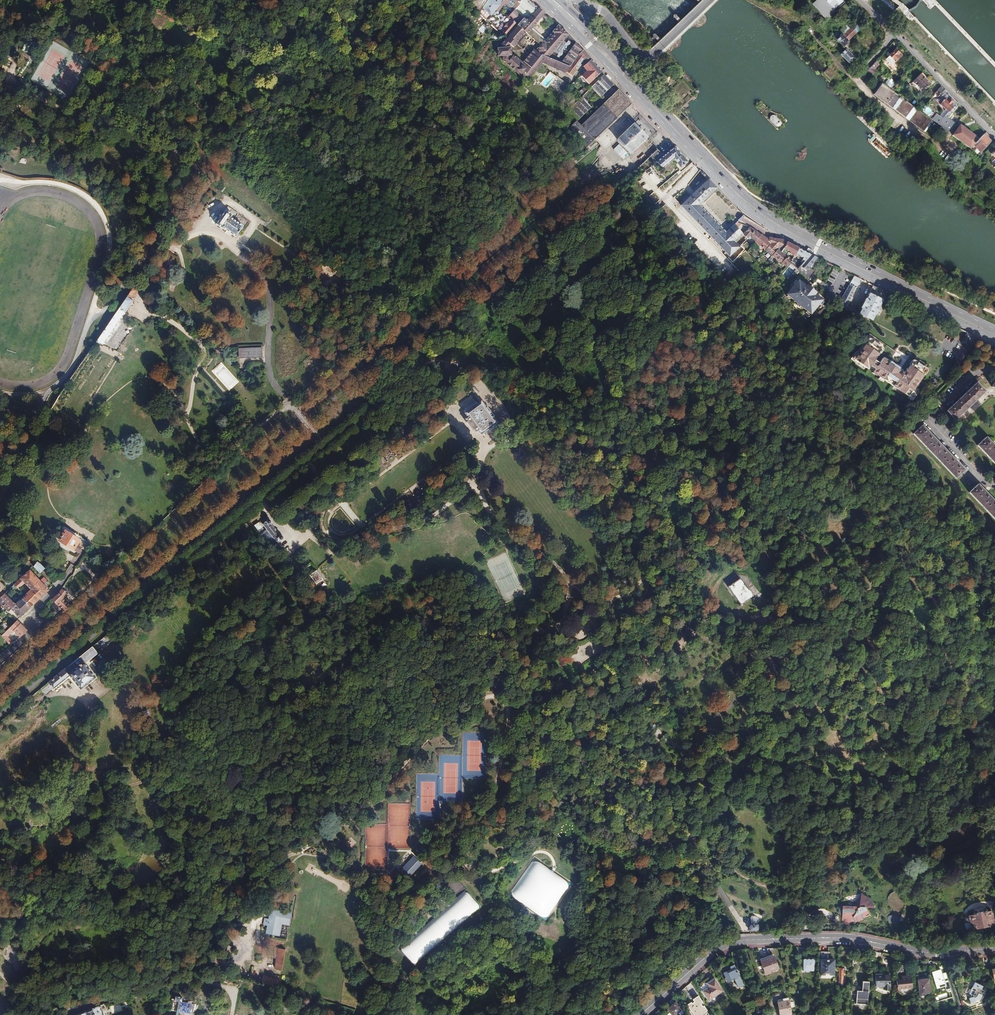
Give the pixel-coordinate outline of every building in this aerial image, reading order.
[(540,8),(531,0),(488,0),(487,2),(484,0),(474,0),(470,7),(481,13),(484,7),(504,24),(511,16),(515,20),(514,21),(519,25),(527,15),(531,19),(540,8)] [(845,2),(843,0),(829,0),(827,2),(825,0),(819,0),(814,4),(828,20),(836,12),(835,11),(845,2)] [(503,50),(499,50),(500,58),(504,58),(504,62),(524,79),(524,78),(526,76),(530,71),(519,62),(520,60),(518,58),(515,61),(513,59),(513,57),(514,57),(514,49),(512,49),(512,44),(514,46),(518,42),(526,32),(545,47),(540,53),(538,51),(527,64),(532,68),(533,67),(543,53),(570,66),(583,49),(572,37),(569,34),(559,25),(558,26),(556,28),(554,31),(556,33),(555,34),(552,32),(550,34),(553,37),(548,43),(532,29),(542,16),(544,14),(545,12),(540,8),(531,19),(527,15),(519,25),(518,26),(509,37),(510,38),(507,42),(506,42),(503,46),(503,50)] [(555,23),(548,17),(546,19),(553,25),(555,23)] [(509,37),(518,26),(512,21),(508,25),(507,25),(505,28),(505,29),(503,32),(509,37)] [(849,41),(857,33),(852,28),(844,35),(841,32),(836,37),(845,47),(850,42),(849,41)] [(895,60),(901,54),(896,48),(890,54),(895,60)] [(570,66),(543,53),(533,67),(532,68),(531,70),(530,71),(526,76),(529,78),(543,60),(567,70),(572,75),(585,59),(588,63),(592,58),(583,49),(570,66)] [(855,59),(847,50),(841,55),(851,65),(853,63),(852,61),(855,59)] [(591,83),(603,71),(592,58),(588,63),(584,66),(588,70),(583,75),(591,83)] [(531,70),(520,60),(519,62),(530,71),(531,70)] [(871,74),(876,70),(870,65),(866,70),(871,74)] [(571,83),(561,76),(556,73),(556,75),(550,70),(547,75),(556,81),(568,88),(571,83)] [(598,98),(614,82),(606,73),(589,89),(598,98)] [(930,83),(921,73),(913,81),(922,90),(930,83)] [(901,96),(884,84),(882,82),(874,93),(892,107),(901,96)] [(939,94),(944,88),(941,85),(935,92),(938,95),(939,94)] [(597,138),(633,103),(620,88),(585,122),(580,117),(578,119),(578,120),(597,138)] [(949,132),(957,123),(950,117),(951,116),(950,115),(959,105),(958,104),(959,104),(944,88),(939,94),(944,99),(940,103),(949,110),(943,117),(936,112),(931,119),(932,120),(943,128),(949,132)] [(594,105),(599,99),(598,98),(589,89),(584,95),(588,99),(593,104),(594,105)] [(586,102),(588,99),(584,95),(578,101),(582,105),(586,102)] [(906,117),(914,106),(903,98),(895,109),(906,117)] [(580,117),(587,110),(583,106),(582,105),(578,101),(568,110),(578,119),(580,117)] [(931,119),(917,109),(909,119),(924,130),(932,120),(931,119)] [(615,138),(631,121),(623,114),(607,130),(615,138)] [(781,121),(774,114),(773,114),(772,114),(771,114),(770,115),(770,116),(769,116),(769,117),(769,118),(770,118),(776,125),(777,126),(778,126),(779,126),(780,125),(781,124),(781,123),(781,122),(781,121)] [(630,153),(648,136),(647,135),(652,131),(651,130),(641,119),(641,118),(636,123),(635,122),(617,139),(618,140),(629,152),(630,153)] [(597,138),(578,120),(578,119),(568,130),(586,148),(597,138)] [(974,145),(980,138),(958,121),(957,123),(949,132),(951,133),(954,128),(957,130),(953,135),(971,149),(972,147),(974,145)] [(936,134),(940,128),(934,123),(930,129),(936,134)] [(982,152),(991,140),(985,136),(983,134),(980,138),(974,145),(982,152)] [(661,171),(673,158),(681,167),(687,161),(674,147),(669,151),(667,149),(661,154),(657,150),(635,171),(641,177),(655,164),(661,171)] [(729,231),(702,204),(705,201),(718,188),(709,179),(682,205),(731,256),(743,245),(737,239),(744,232),(735,224),(729,231)] [(225,210),(216,224),(222,229),(223,228),(235,237),(243,226),(230,218),(232,215),(225,210)] [(765,236),(758,230),(752,227),(746,234),(750,238),(751,237),(759,243),(765,236)] [(769,251),(775,245),(774,244),(775,242),(780,245),(784,240),(783,240),(770,237),(769,239),(769,240),(765,236),(759,243),(769,251)] [(798,247),(784,240),(780,245),(778,247),(775,245),(769,251),(790,268),(795,262),(789,257),(792,253),(797,256),(799,248),(798,247)] [(811,254),(799,248),(797,256),(797,257),(801,259),(802,257),(806,259),(803,263),(805,264),(811,254)] [(811,268),(817,257),(811,254),(805,264),(803,267),(815,275),(817,272),(811,268)] [(168,262),(162,257),(155,265),(161,270),(168,262)] [(768,257),(765,260),(771,266),(774,263),(768,257)] [(552,260),(545,266),(552,274),(559,268),(552,260)] [(148,267),(161,275),(162,272),(151,262),(148,267)] [(808,286),(815,275),(803,267),(797,276),(808,286)] [(848,308),(861,280),(854,276),(839,307),(844,309),(845,307),(848,308)] [(818,294),(810,287),(809,288),(801,281),(789,294),(797,301),(805,309),(806,308),(818,319),(821,316),(816,311),(825,302),(817,295),(818,294)] [(877,316),(881,306),(883,301),(884,301),(888,293),(873,286),(869,294),(870,294),(868,299),(867,298),(862,308),(863,308),(860,314),(874,321),(876,315),(877,316)] [(127,297),(132,300),(139,291),(133,288),(127,297)] [(133,302),(126,298),(96,342),(102,346),(124,312),(125,313),(133,302)] [(972,334),(967,332),(962,342),(967,345),(972,334)] [(932,368),(919,359),(915,364),(912,362),(914,359),(899,350),(898,352),(873,335),(856,360),(891,384),(914,400),(919,393),(917,391),(919,389),(918,389),(932,368)] [(225,360),(228,358),(219,348),(217,346),(215,347),(217,349),(216,351),(225,360)] [(262,347),(239,349),(239,358),(262,357),(262,347)] [(956,418),(984,390),(976,382),(948,409),(956,418)] [(481,401),(465,413),(468,417),(466,419),(467,421),(466,422),(473,431),(474,430),(476,432),(478,431),(481,435),(497,423),(492,416),(493,415),(487,407),(486,407),(481,401)] [(963,468),(920,424),(911,432),(955,476),(963,468)] [(990,438),(982,447),(994,460),(994,443),(990,438)] [(978,482),(969,490),(994,516),(994,499),(978,482)] [(261,534),(273,545),(276,542),(278,544),(283,539),(284,537),(282,535),(280,535),(271,523),(271,521),(270,519),(268,519),(266,520),(266,521),(262,524),(266,529),(261,534)] [(259,532),(264,529),(259,522),(254,526),(259,532)] [(79,539),(66,531),(60,540),(78,552),(81,547),(82,548),(83,546),(79,543),(78,545),(76,544),(79,539)] [(40,573),(45,568),(41,564),(37,561),(34,567),(40,573)] [(30,608),(49,590),(30,570),(21,578),(25,583),(30,588),(29,589),(30,590),(21,599),(30,608)] [(308,576),(315,584),(322,579),(315,570),(308,576)] [(19,589),(25,583),(21,578),(14,584),(19,589)] [(738,605),(752,597),(741,578),(727,585),(738,605)] [(71,606),(58,593),(52,600),(64,612),(71,606)] [(21,599),(16,604),(15,603),(14,604),(4,594),(0,597),(0,598),(0,603),(8,612),(11,609),(19,618),(30,608),(21,599)] [(618,616),(610,620),(613,625),(621,621),(620,620),(622,620),(619,616),(618,616)] [(27,630),(17,620),(12,625),(12,626),(22,635),(27,630)] [(12,626),(10,628),(19,638),(22,635),(12,626)] [(70,664),(48,682),(53,689),(70,676),(80,689),(96,677),(85,664),(98,653),(92,647),(74,662),(76,665),(73,668),(70,664)] [(654,724),(650,727),(655,733),(659,729),(654,724)] [(413,857),(401,869),(403,871),(415,859),(413,857)] [(545,920),(571,884),(534,858),(509,894),(545,920)] [(415,859),(403,871),(409,876),(420,864),(415,859)] [(466,890),(433,919),(447,936),(481,906),(466,890)] [(841,916),(841,924),(845,924),(846,920),(850,920),(850,916),(852,916),(855,922),(859,920),(861,919),(861,918),(869,914),(865,907),(874,907),(870,899),(861,893),(853,906),(840,906),(838,909),(838,912),(839,913),(840,915),(841,916)] [(975,915),(964,917),(965,923),(970,922),(972,930),(994,925),(992,911),(986,912),(986,911),(986,910),(985,909),(983,909),(982,910),(983,912),(977,913),(977,911),(976,911),(974,911),(973,912),(974,914),(975,915)] [(269,920),(265,919),(264,924),(268,925),(266,932),(279,935),(281,923),(288,924),(290,913),(285,912),(283,911),(283,912),(271,910),(269,920)] [(903,921),(905,916),(902,915),(901,917),(892,914),(891,914),(890,914),(889,915),(888,916),(888,917),(888,919),(888,920),(889,921),(898,925),(900,921),(903,921)] [(750,925),(749,926),(749,928),(750,929),(750,930),(753,930),(755,930),(757,930),(757,929),(758,927),(757,925),(756,925),(756,924),(756,917),(755,916),(751,916),(750,917),(751,924),(750,925)] [(432,919),(398,949),(414,966),(447,936),(432,919)] [(275,968),(282,969),(285,949),(278,948),(275,968)] [(778,968),(774,956),(760,961),(765,973),(778,968)] [(730,958),(726,960),(731,970),(723,974),(727,981),(734,978),(738,988),(744,985),(730,958)] [(814,959),(803,959),(803,971),(814,971),(814,959)] [(834,960),(821,959),(820,975),(825,975),(825,974),(830,974),(830,975),(834,975),(834,960)] [(923,965),(915,966),(916,976),(924,976),(923,965)] [(906,976),(905,967),(896,968),(897,979),(896,979),(897,989),(912,988),(911,976),(906,976)] [(984,971),(986,980),(993,978),(994,980),(994,979),(994,968),(991,969),(984,971)] [(941,970),(932,973),(936,989),(944,987),(946,991),(951,989),(946,972),(942,973),(941,970)] [(890,989),(890,974),(875,974),(875,986),(883,986),(883,989),(890,989)] [(254,976),(251,975),(250,979),(277,987),(278,986),(279,980),(264,976),(263,979),(260,978),(259,979),(253,978),(254,976)] [(931,993),(929,978),(918,980),(920,995),(931,993)] [(703,991),(709,1000),(722,991),(714,979),(707,984),(710,987),(703,991)] [(868,1005),(869,982),(863,982),(862,992),(857,991),(856,1004),(868,1005)] [(981,989),(983,986),(975,982),(971,990),(969,989),(968,993),(969,993),(969,994),(971,995),(970,996),(971,997),(969,998),(971,1004),(980,1000),(984,991),(981,989)] [(687,1005),(694,1014),(702,1014),(707,1011),(704,1006),(703,1007),(701,1004),(702,1002),(698,996),(692,999),(694,1002),(692,1003),(691,1002),(687,1005)] [(189,1014),(191,1004),(180,1003),(181,999),(172,998),(171,1005),(172,1005),(171,1010),(175,1011),(175,1014),(178,1014),(178,1012),(189,1014)] [(777,1002),(780,1014),(789,1014),(791,1014),(788,998),(782,999),(783,1001),(777,1002)] [(672,1014),(675,1014),(682,1009),(675,1002),(667,1010),(672,1014)] [(112,1013),(123,1011),(121,1004),(111,1006),(112,1013)] [(99,1005),(92,1008),(93,1010),(78,1014),(102,1014),(99,1005)]
